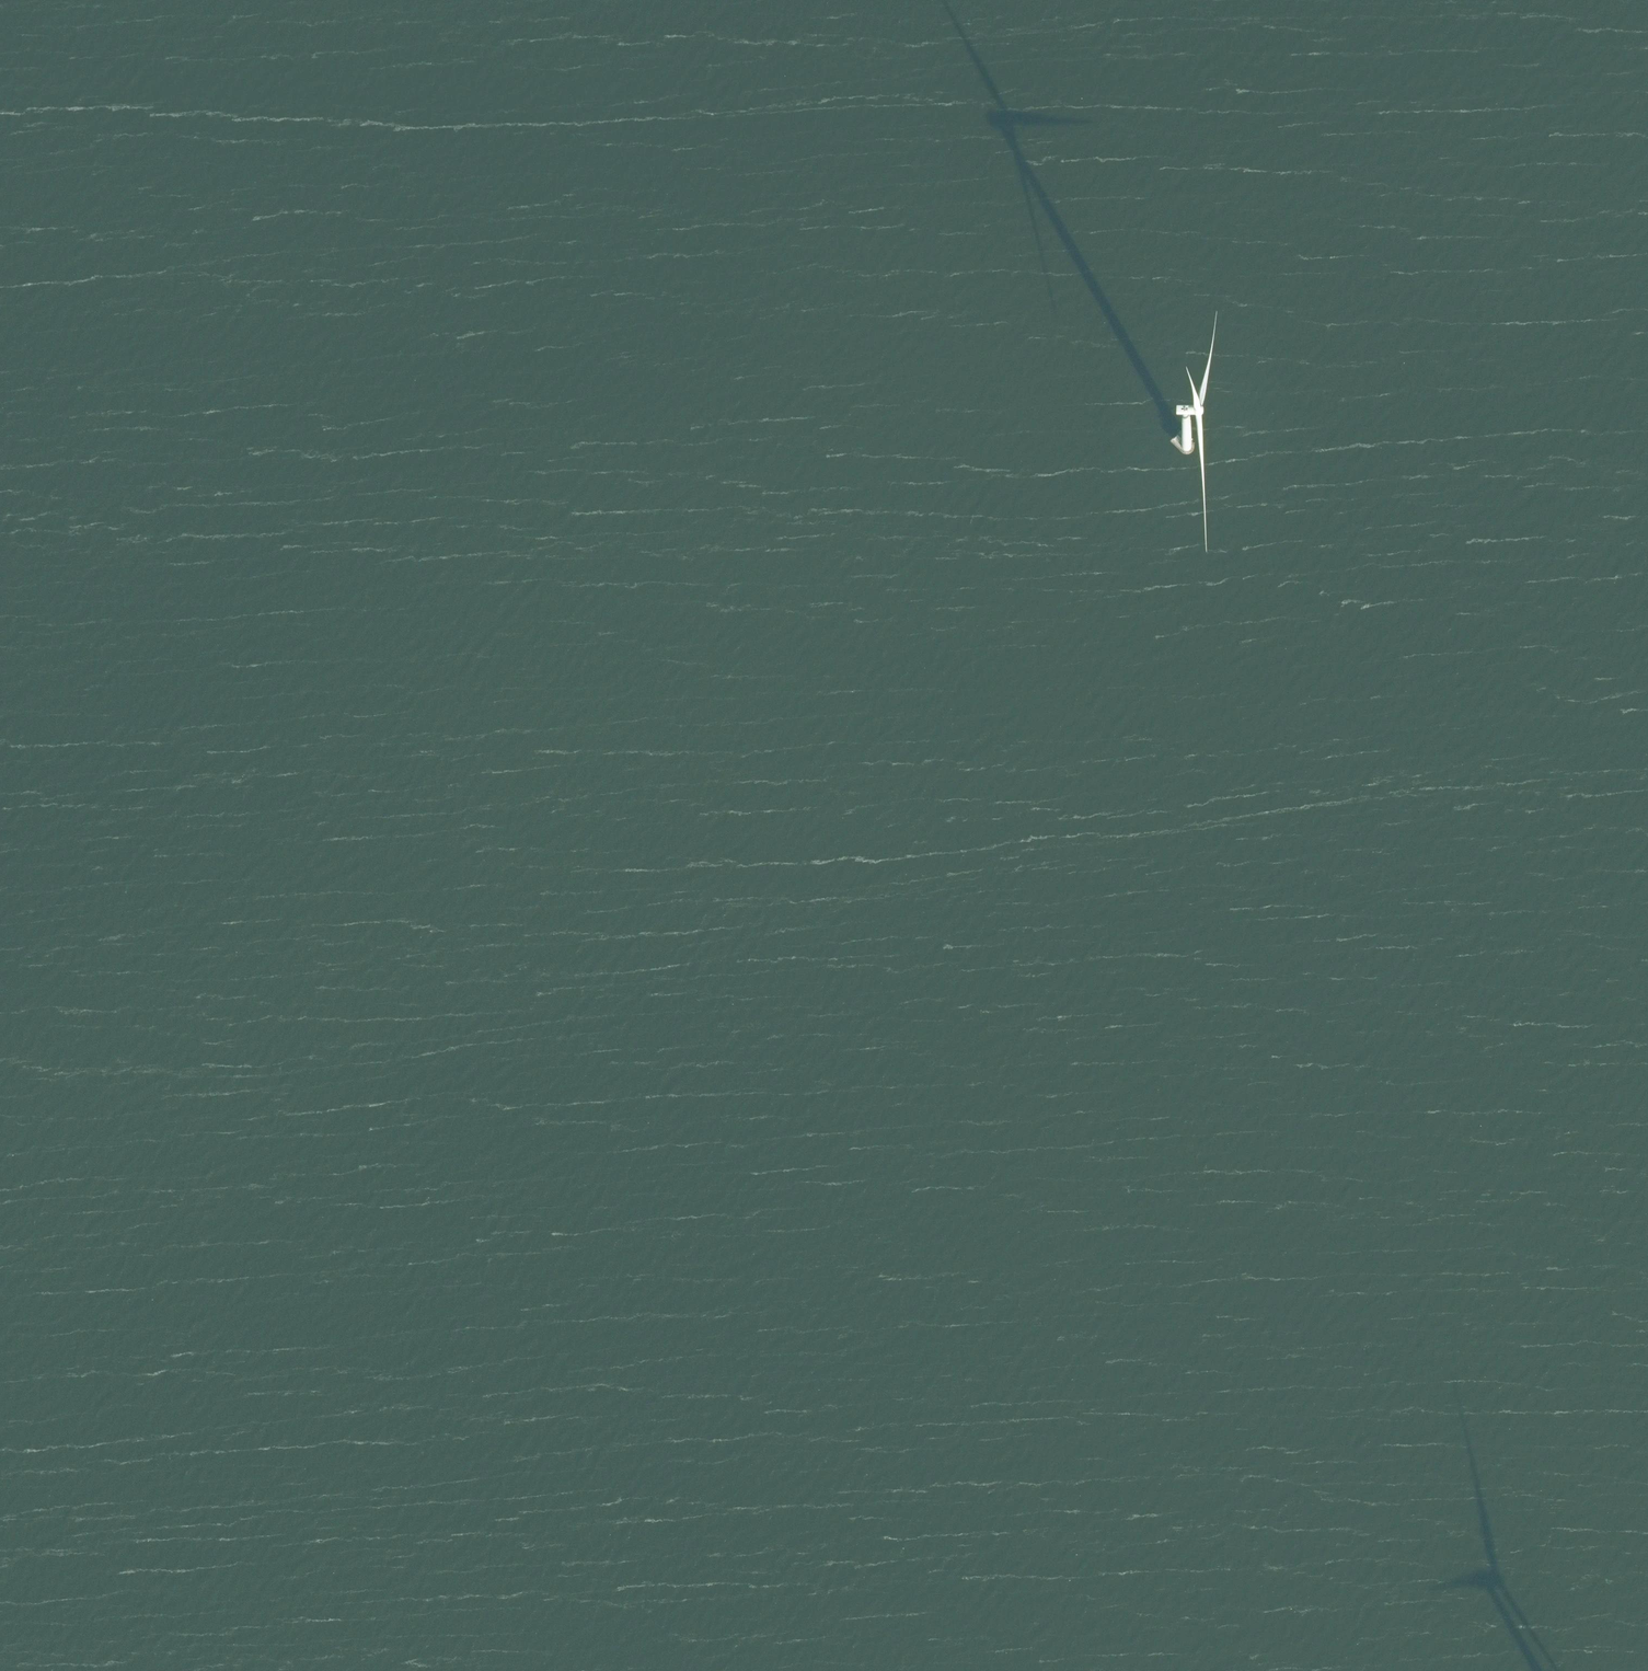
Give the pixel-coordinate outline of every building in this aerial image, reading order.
[(1180,446),(1180,447),(1180,449),(1181,450),(1181,451),(1182,452),(1184,453),(1186,453),(1188,452),(1188,451),(1189,450),(1190,449),(1190,447),(1189,446),(1188,444),(1187,443),(1185,443),(1184,443),(1182,444),(1181,444),(1180,446)]
